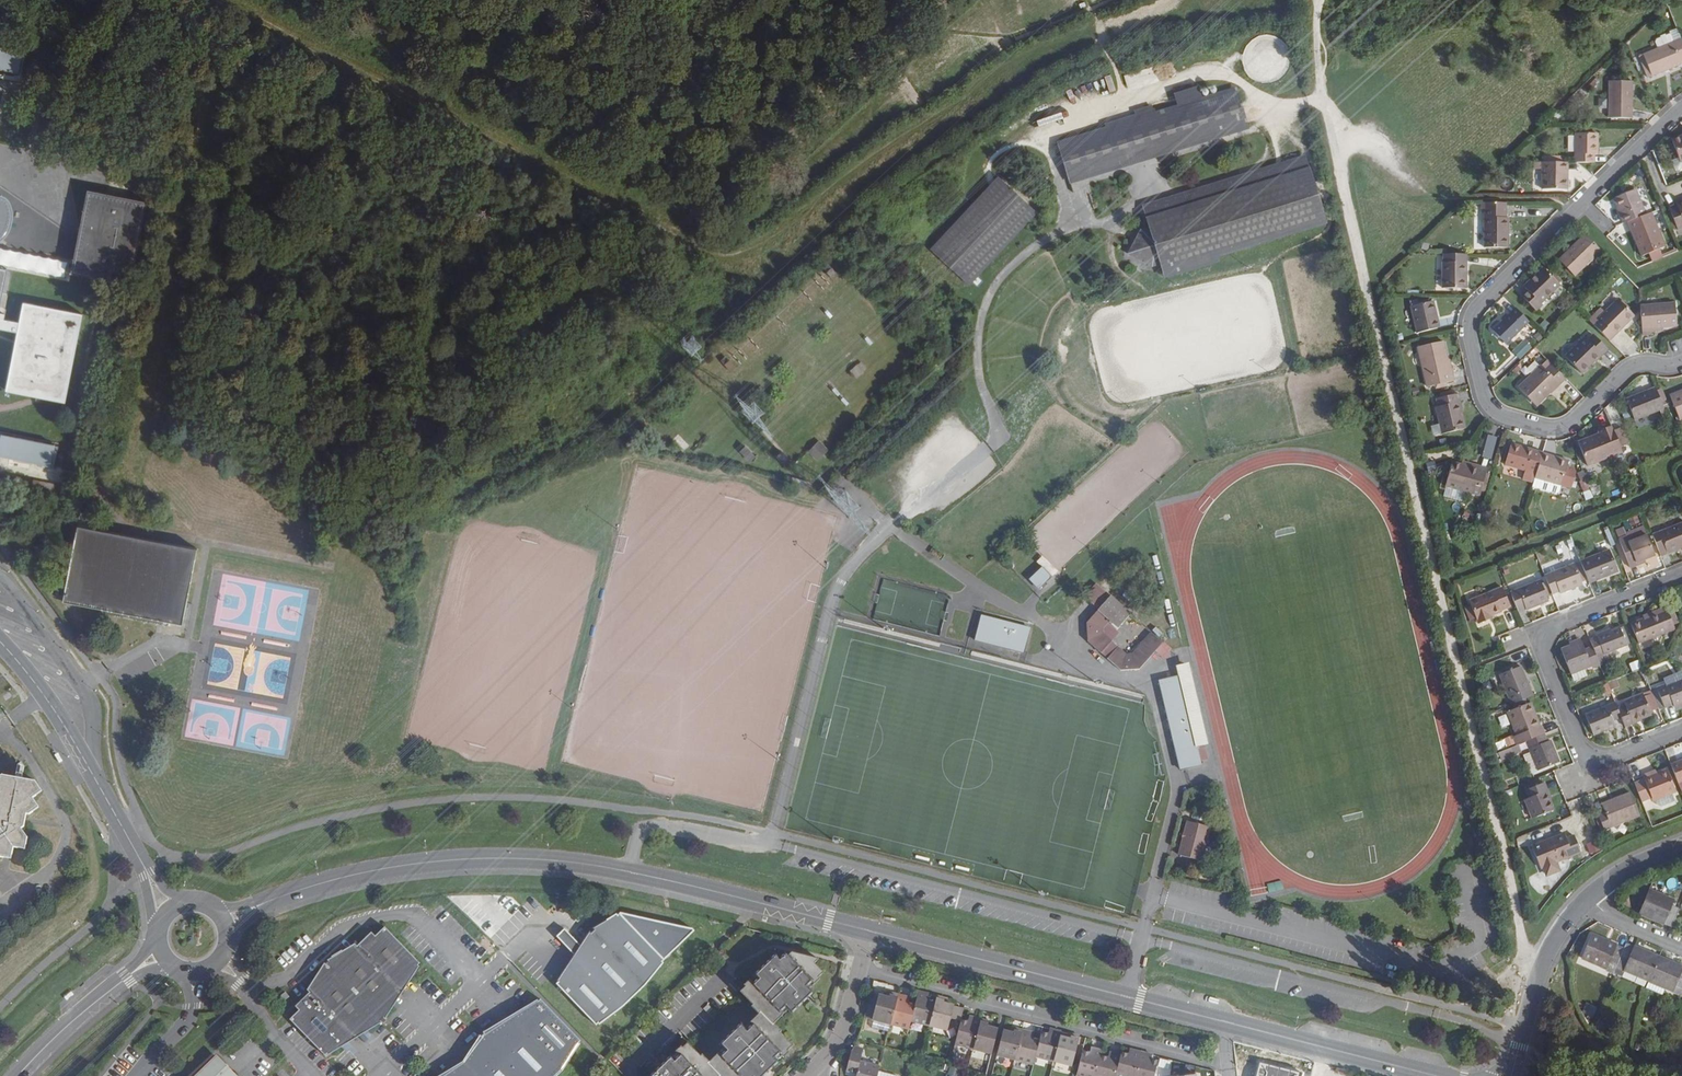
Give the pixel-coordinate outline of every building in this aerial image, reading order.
[(1681,61),(1681,42),(1681,40),(1674,43),(1670,35),(1666,37),(1665,35),(1661,37),(1661,38),(1657,40),(1655,43),(1658,49),(1643,55),(1652,77),(1681,65),(1681,62),(1681,61)] [(24,51),(0,47),(0,68),(20,72),(24,51)] [(1643,55),(1638,57),(1647,78),(1652,77),(1643,55)] [(1110,74),(1104,76),(1109,91),(1115,89),(1110,74)] [(1085,92),(1095,89),(1093,81),(1083,84),(1085,92)] [(1632,81),(1609,81),(1608,118),(1631,119),(1632,81)] [(1201,90),(1202,96),(1216,93),(1215,87),(1201,90)] [(1237,89),(1205,99),(1059,144),(1070,177),(1216,132),(1248,122),(1237,89)] [(1068,99),(1039,108),(1041,115),(1070,106),(1068,99)] [(1595,135),(1575,135),(1574,163),(1592,163),(1592,155),(1595,155),(1595,135)] [(1671,140),(1678,157),(1680,162),(1681,161),(1681,136),(1671,140)] [(1247,176),(1162,202),(1145,208),(1147,217),(1150,225),(1143,227),(1129,251),(1154,264),(1161,262),(1164,271),(1330,220),(1314,166),(1311,156),(1247,176)] [(1680,162),(1678,157),(1671,159),(1676,171),(1681,169),(1681,161),(1680,162)] [(1564,178),(1564,163),(1541,163),(1541,190),(1565,190),(1565,178),(1564,178)] [(970,282),(1038,210),(999,174),(931,246),(970,282)] [(1674,194),(1681,192),(1681,183),(1671,186),(1674,194)] [(101,192),(87,189),(73,262),(71,269),(71,273),(111,281),(112,271),(131,275),(146,201),(121,196),(101,192)] [(1617,205),(1624,223),(1629,221),(1645,215),(1635,190),(1617,197),(1620,204),(1617,205)] [(1,238),(3,236),(4,235),(5,233),(6,231),(8,229),(8,226),(9,224),(9,222),(10,220),(9,216),(9,214),(8,211),(7,209),(6,207),(4,205),(2,204),(0,203),(0,238),(1,238)] [(1505,218),(1506,203),(1485,203),(1485,249),(1506,249),(1506,238),(1508,238),(1508,218),(1505,218)] [(1677,207),(1670,210),(1678,230),(1681,229),(1681,205),(1677,207)] [(1650,213),(1645,215),(1629,221),(1642,255),(1650,253),(1653,262),(1662,258),(1659,249),(1664,247),(1650,213)] [(1576,276),(1602,251),(1586,234),(1560,259),(1576,276)] [(1464,272),(1464,255),(1443,255),(1444,263),(1442,263),(1442,290),(1466,290),(1466,272),(1464,272)] [(1530,282),(1531,283),(1526,289),(1528,290),(1522,296),(1537,311),(1543,305),(1541,303),(1561,285),(1544,268),(1530,282)] [(1614,334),(1620,328),(1622,329),(1635,317),(1619,300),(1599,319),(1614,334)] [(1437,313),(1434,301),(1411,307),(1417,334),(1438,329),(1435,314),(1437,313)] [(83,314),(23,302),(19,323),(17,331),(6,391),(39,397),(66,403),(83,314)] [(1652,333),(1651,329),(1664,328),(1678,327),(1676,304),(1640,307),(1643,337),(1652,336),(1652,333)] [(17,331),(19,323),(4,320),(6,309),(0,308),(0,328),(17,331)] [(1506,344),(1529,322),(1516,308),(1501,323),(1499,322),(1492,330),(1506,344)] [(1593,325),(1609,341),(1622,329),(1620,328),(1614,334),(1599,319),(1593,325)] [(1566,358),(1582,374),(1595,361),(1594,360),(1600,354),(1602,357),(1608,350),(1594,336),(1588,341),(1585,338),(1566,358)] [(1524,341),(1513,352),(1520,358),(1531,348),(1524,341)] [(1443,343),(1418,349),(1427,389),(1454,382),(1452,373),(1448,374),(1445,362),(1447,362),(1443,343)] [(729,359),(723,364),(731,372),(736,367),(729,359)] [(855,378),(867,370),(862,361),(850,369),(855,378)] [(1560,386),(1567,380),(1548,361),(1519,389),(1537,407),(1551,393),(1550,391),(1558,384),(1560,386)] [(1558,384),(1550,391),(1551,393),(1552,394),(1560,386),(1558,384)] [(1634,419),(1664,408),(1655,388),(1626,400),(1634,419)] [(1671,396),(1680,419),(1681,418),(1681,391),(1671,396)] [(1438,407),(1437,408),(1443,434),(1465,429),(1460,410),(1458,410),(1457,404),(1459,403),(1457,395),(1436,399),(1438,407)] [(1620,424),(1613,427),(1613,429),(1619,444),(1627,441),(1620,424)] [(1588,465),(1622,452),(1613,429),(1613,427),(1612,426),(1599,432),(1600,435),(1579,443),(1588,465)] [(50,465),(55,444),(1,434),(0,440),(0,455),(50,465)] [(1497,439),(1489,436),(1483,457),(1491,459),(1497,439)] [(818,439),(807,451),(817,461),(828,449),(818,439)] [(746,445),(738,451),(748,462),(756,456),(746,445)] [(1511,445),(1505,465),(1525,471),(1523,480),(1534,483),(1536,477),(1537,474),(1542,456),(1521,450),(1522,448),(1511,445)] [(775,456),(785,467),(792,462),(782,450),(775,456)] [(1557,458),(1556,460),(1542,456),(1537,474),(1536,477),(1561,485),(1568,461),(1557,458)] [(1480,467),(1479,470),(1462,466),(1453,463),(1446,486),(1480,496),(1488,470),(1480,467)] [(792,477),(790,483),(806,488),(808,481),(792,477)] [(1561,485),(1536,477),(1534,483),(1533,487),(1555,493),(1560,491),(1561,485)] [(1652,535),(1661,556),(1681,548),(1681,523),(1652,535)] [(183,624),(198,548),(120,533),(77,525),(63,602),(102,609),(101,614),(168,627),(169,622),(183,624)] [(1648,536),(1644,529),(1627,536),(1629,543),(1648,536)] [(1638,563),(1655,556),(1648,536),(1629,543),(1627,536),(1619,540),(1630,569),(1639,566),(1638,563)] [(1618,572),(1610,550),(1581,561),(1589,583),(1618,572)] [(1582,584),(1573,564),(1544,575),(1552,594),(1558,591),(1559,593),(1582,584)] [(1042,568),(1030,579),(1039,588),(1051,577),(1042,568)] [(1548,601),(1540,581),(1510,592),(1518,610),(1525,608),(1525,610),(1548,601)] [(1097,583),(1085,597),(1098,609),(1110,596),(1097,583)] [(1509,606),(1502,587),(1468,600),(1477,623),(1489,619),(1488,617),(1491,615),(1501,611),(1501,609),(1509,606)] [(1119,628),(1131,614),(1110,596),(1098,609),(1087,622),(1088,641),(1101,653),(1112,641),(1103,633),(1103,629),(1108,623),(1110,620),(1119,628)] [(1657,610),(1658,613),(1643,619),(1630,624),(1638,643),(1674,629),(1665,607),(1657,610)] [(1657,610),(1643,616),(1643,619),(1658,613),(1657,610)] [(981,616),(975,641),(1023,654),(1030,629),(981,616)] [(1103,633),(1112,641),(1119,632),(1108,623),(1103,629),(1103,633)] [(1596,636),(1596,637),(1590,640),(1593,647),(1597,657),(1599,663),(1611,658),(1609,652),(1626,645),(1619,628),(1607,633),(1606,631),(1596,636)] [(1118,647),(1107,658),(1121,670),(1140,670),(1163,643),(1151,632),(1132,654),(1127,654),(1118,647)] [(1107,658),(1118,647),(1112,641),(1101,653),(1107,658)] [(1599,663),(1597,657),(1593,647),(1585,650),(1581,641),(1560,649),(1571,674),(1583,669),(1599,663)] [(1639,660),(1629,664),(1632,671),(1642,667),(1639,660)] [(1186,664),(1177,666),(1180,676),(1197,746),(1205,744),(1186,664)] [(1508,698),(1509,697),(1512,704),(1530,697),(1528,689),(1529,689),(1521,667),(1499,676),(1508,698)] [(1583,669),(1571,674),(1572,679),(1575,680),(1584,677),(1585,674),(1583,669)] [(1180,676),(1159,681),(1180,770),(1201,765),(1197,746),(1180,676)] [(1666,686),(1656,689),(1664,709),(1673,705),(1674,708),(1681,705),(1681,681),(1666,687),(1666,686)] [(1624,702),(1626,707),(1618,710),(1621,718),(1625,728),(1633,725),(1632,723),(1651,716),(1643,695),(1624,702)] [(1517,735),(1514,737),(1517,745),(1518,744),(1526,741),(1543,734),(1544,734),(1541,726),(1538,727),(1533,714),(1535,714),(1531,703),(1507,712),(1517,735)] [(1616,726),(1614,721),(1621,718),(1618,710),(1615,703),(1585,715),(1593,736),(1616,726)] [(1550,741),(1547,742),(1543,734),(1526,741),(1538,771),(1559,762),(1550,741)] [(1517,745),(1499,752),(1502,761),(1521,753),(1518,744),(1517,745)] [(1198,749),(1203,762),(1209,759),(1205,746),(1198,749)] [(1671,765),(1678,783),(1681,791),(1681,760),(1671,765)] [(1653,776),(1651,773),(1643,776),(1645,782),(1651,798),(1653,802),(1654,801),(1672,794),(1676,793),(1673,785),(1678,783),(1673,769),(1667,771),(1667,770),(1653,776)] [(1,857),(4,857),(5,853),(12,855),(14,847),(18,848),(19,843),(27,845),(29,839),(20,826),(22,814),(29,816),(33,813),(31,809),(36,805),(32,799),(36,796),(34,793),(40,789),(36,782),(2,776),(0,777),(0,780),(1,782),(0,783),(0,810),(2,810),(0,821),(0,861),(1,857)] [(1645,782),(1635,786),(1642,802),(1651,798),(1645,782)] [(1529,799),(1525,800),(1533,819),(1553,810),(1546,792),(1548,791),(1544,783),(1526,791),(1529,799)] [(1640,816),(1631,794),(1602,805),(1605,813),(1599,816),(1604,830),(1640,816)] [(1672,794),(1654,801),(1656,806),(1661,808),(1675,802),(1672,794)] [(1210,827),(1187,821),(1178,855),(1201,861),(1210,827)] [(1544,844),(1542,843),(1533,847),(1541,869),(1543,868),(1545,873),(1550,875),(1558,872),(1559,868),(1557,862),(1581,852),(1574,835),(1566,839),(1564,833),(1551,839),(1550,841),(1544,844)] [(1586,844),(1590,855),(1602,850),(1598,839),(1586,844)] [(1665,923),(1672,927),(1679,910),(1672,906),(1674,902),(1648,891),(1638,914),(1649,919),(1650,915),(1657,918),(1655,921),(1664,925),(1665,923)] [(588,936),(556,986),(596,1029),(621,1010),(645,988),(662,963),(616,915),(588,936)] [(375,936),(371,932),(357,947),(346,958),(341,952),(327,961),(328,963),(326,965),(323,963),(315,977),(321,982),(309,993),(295,1007),(298,1011),(290,1020),(324,1056),(326,1055),(328,1056),(341,1048),(337,1044),(348,1033),(352,1036),(363,1025),(369,1031),(382,1025),(382,1023),(385,1019),(387,1020),(394,1006),(388,1001),(399,990),(396,986),(407,975),(411,979),(419,966),(418,965),(420,963),(385,927),(375,936)] [(1606,968),(1608,964),(1616,967),(1623,951),(1615,948),(1616,946),(1607,943),(1606,945),(1600,942),(1601,940),(1592,936),(1582,957),(1606,968)] [(357,947),(354,944),(341,952),(346,958),(357,947)] [(1623,973),(1624,971),(1649,982),(1659,959),(1649,955),(1647,957),(1641,955),(1642,952),(1634,948),(1633,950),(1625,946),(1623,951),(1616,967),(1615,970),(1623,973)] [(790,1052),(789,1050),(793,1045),(781,1032),(783,1030),(776,1023),(790,1009),(794,1013),(815,992),(812,988),(822,979),(821,977),(825,972),(823,968),(827,964),(782,948),(746,984),(747,985),(741,991),(754,1003),(752,1005),(760,1013),(746,1027),(742,1023),(721,1044),(724,1048),(710,1061),(703,1054),(701,1055),(689,1042),(684,1047),(682,1046),(651,1075),(766,1075),(790,1052)] [(720,959),(727,953),(723,948),(716,956),(720,959)] [(1668,963),(1659,959),(1649,982),(1665,988),(1674,992),(1676,987),(1681,990),(1681,969),(1674,966),(1674,968),(1667,965),(1668,963)] [(1625,973),(1623,977),(1644,986),(1646,981),(1625,973)] [(388,1001),(394,1006),(411,979),(407,975),(396,986),(399,990),(388,1001)] [(309,993),(321,982),(315,977),(306,990),(309,993)] [(1665,988),(1649,982),(1646,988),(1662,995),(1665,988)] [(297,1001),(301,998),(294,990),(290,994),(297,1001)] [(911,1021),(929,1026),(935,1001),(929,1000),(925,999),(927,994),(919,992),(916,1005),(911,1021)] [(873,1019),(891,1024),(898,995),(890,993),(889,998),(885,997),(879,995),(873,1019)] [(905,1002),(906,997),(898,995),(891,1024),(909,1029),(911,1021),(916,1005),(908,1003),(905,1002)] [(945,999),(937,996),(935,1001),(929,1026),(947,1030),(948,1026),(950,1018),(953,1007),(953,1006),(947,1004),(943,1003),(945,999)] [(581,1040),(541,999),(539,1001),(537,999),(523,1008),(528,1013),(517,1023),(513,1019),(502,1030),(497,1024),(483,1032),(484,1034),(482,1037),(480,1035),(472,1049),(477,1054),(455,1075),(449,1070),(440,1075),(557,1075),(563,1070),(581,1043),(579,1042),(581,1040)] [(1582,1013),(1593,1017),(1597,1007),(1586,1002),(1582,1013)] [(953,1007),(950,1018),(948,1026),(952,1028),(954,1019),(962,1020),(962,1019),(964,1010),(953,1007)] [(517,1023),(528,1013),(523,1008),(497,1024),(502,1030),(513,1019),(517,1023)] [(955,1046),(973,1051),(979,1025),(972,1023),(969,1022),(962,1020),(961,1022),(955,1046)] [(973,1051),(992,1055),(993,1049),(996,1037),(997,1032),(998,1029),(988,1026),(989,1023),(980,1021),(979,1025),(973,1051)] [(363,1025),(352,1036),(348,1033),(337,1044),(341,1048),(369,1031),(363,1025)] [(997,1055),(1016,1060),(1023,1030),(1016,1028),(1015,1033),(1011,1031),(1004,1030),(1003,1034),(1002,1038),(999,1050),(997,1055)] [(1036,1057),(1054,1061),(1060,1036),(1061,1032),(1053,1029),(1052,1035),(1049,1034),(1042,1032),(1040,1039),(1036,1057)] [(1034,1065),(1036,1057),(1040,1039),(1034,1038),(1031,1037),(1031,1032),(1023,1030),(1016,1060),(1034,1065)] [(1054,1061),(1072,1066),(1080,1036),(1072,1034),(1070,1039),(1067,1038),(1060,1036),(1054,1061)] [(1083,1051),(1077,1075),(1079,1075),(1096,1075),(1102,1055),(1103,1051),(1095,1048),(1094,1053),(1090,1053),(1083,1051)] [(455,1075),(477,1054),(472,1049),(463,1062),(449,1070),(455,1075)] [(1142,1052),(1135,1050),(1134,1055),(1130,1054),(1122,1052),(1121,1056),(1116,1075),(1136,1075),(1142,1052)] [(878,1070),(879,1067),(859,1061),(862,1053),(852,1051),(850,1054),(846,1069),(857,1072),(856,1075),(877,1075),(878,1070)] [(1158,1061),(1153,1060),(1149,1059),(1150,1055),(1142,1052),(1136,1075),(1155,1075),(1158,1061)] [(1121,1056),(1114,1053),(1112,1058),(1108,1057),(1102,1055),(1096,1075),(1116,1075),(1121,1056)] [(216,1057),(196,1075),(234,1075),(216,1057)] [(1259,1060),(1255,1075),(1302,1075),(1303,1071),(1259,1060)]
